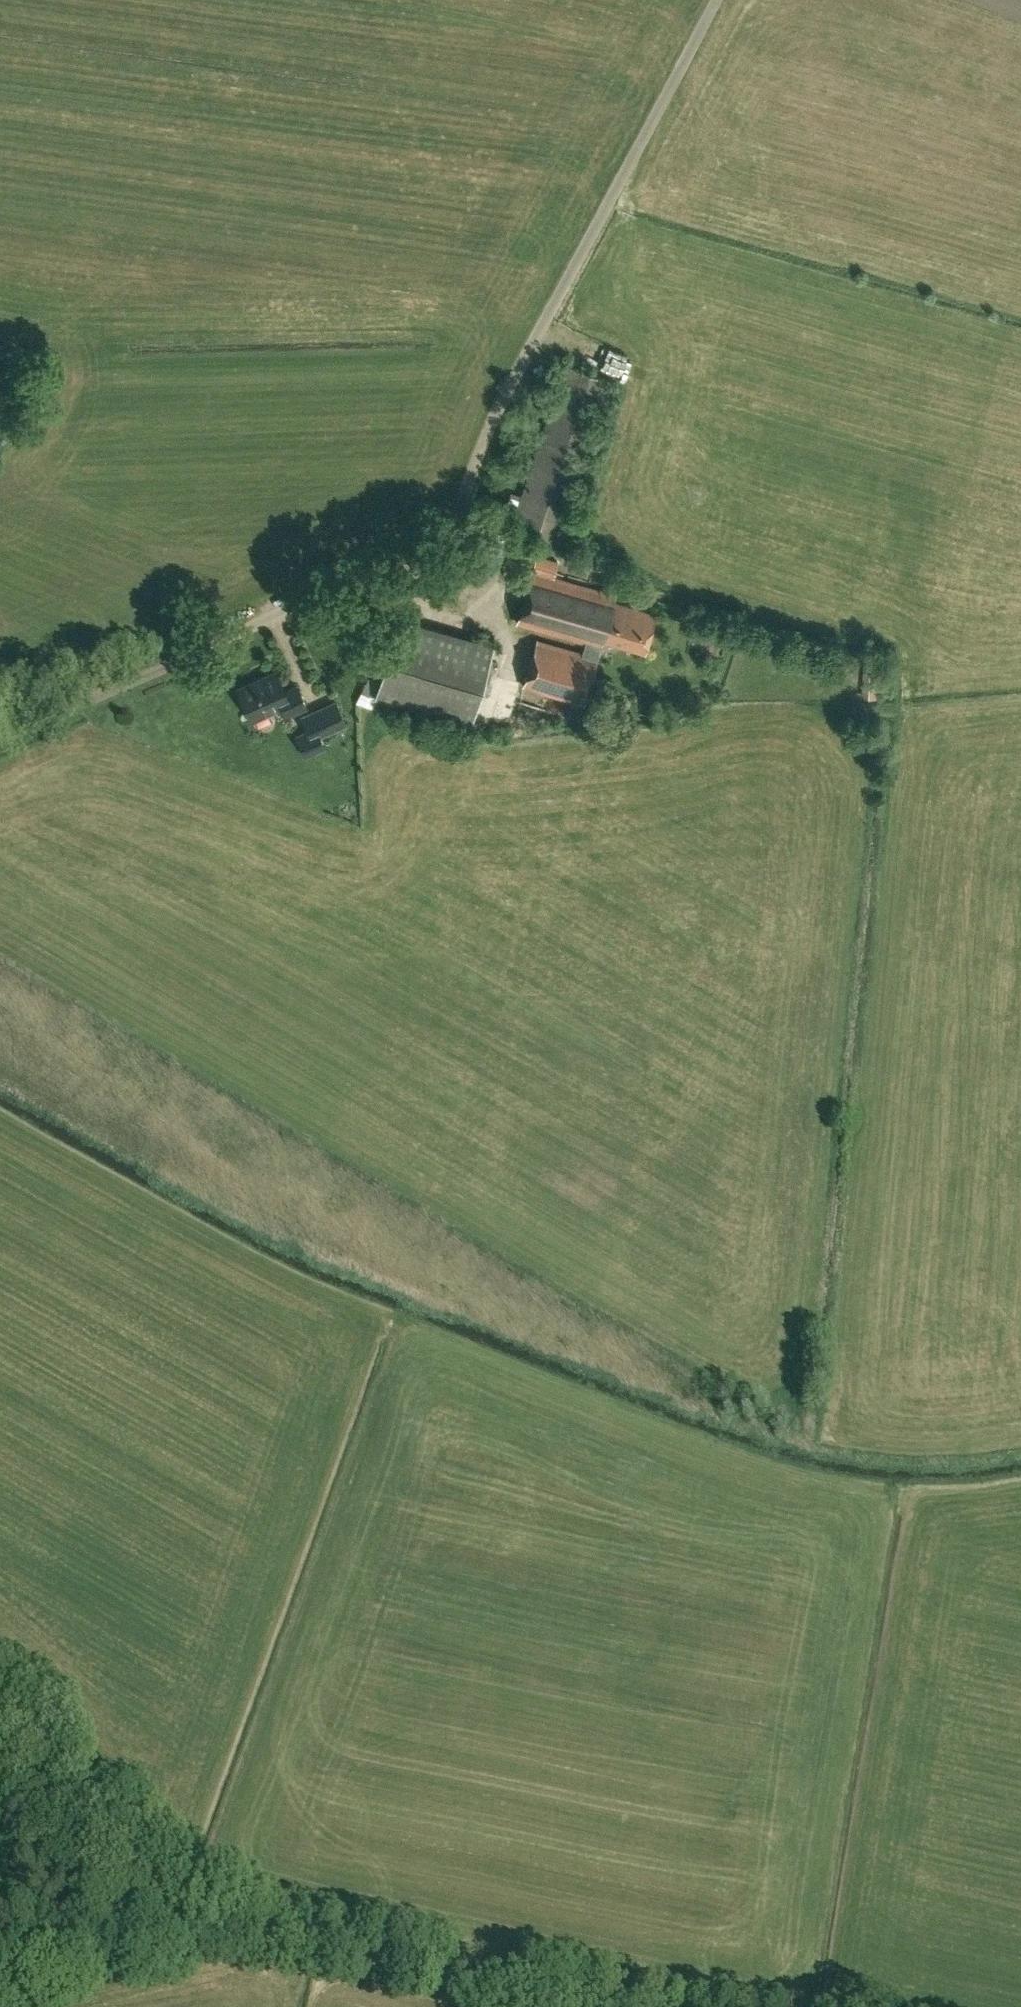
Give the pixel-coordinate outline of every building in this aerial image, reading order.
[(614,383),(566,367),(511,531),(560,547),(614,383)] [(558,562),(537,556),(533,571),(534,572),(518,624),(587,645),(583,656),(537,643),(524,687),(584,704),(604,637),(645,649),(655,613),(615,601),(616,596),(553,578),(558,562)] [(398,620),(375,696),(471,725),(493,648),(398,620)] [(281,707),(285,717),(307,708),(298,687),(285,693),(276,673),(238,689),(251,719),(281,707)] [(321,737),(335,730),(346,725),(335,700),(300,716),(306,729),(294,735),(305,758),(326,748),(321,737)]
